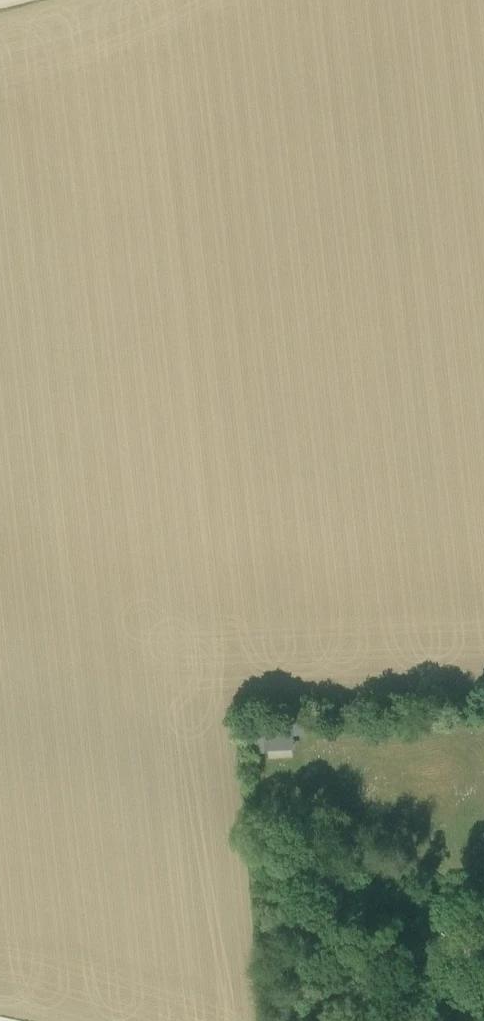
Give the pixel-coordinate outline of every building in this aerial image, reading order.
[(293,718),(294,734),(306,733),(305,717),(293,718)] [(264,720),(266,750),(295,748),(294,734),(293,718),(264,720)]
